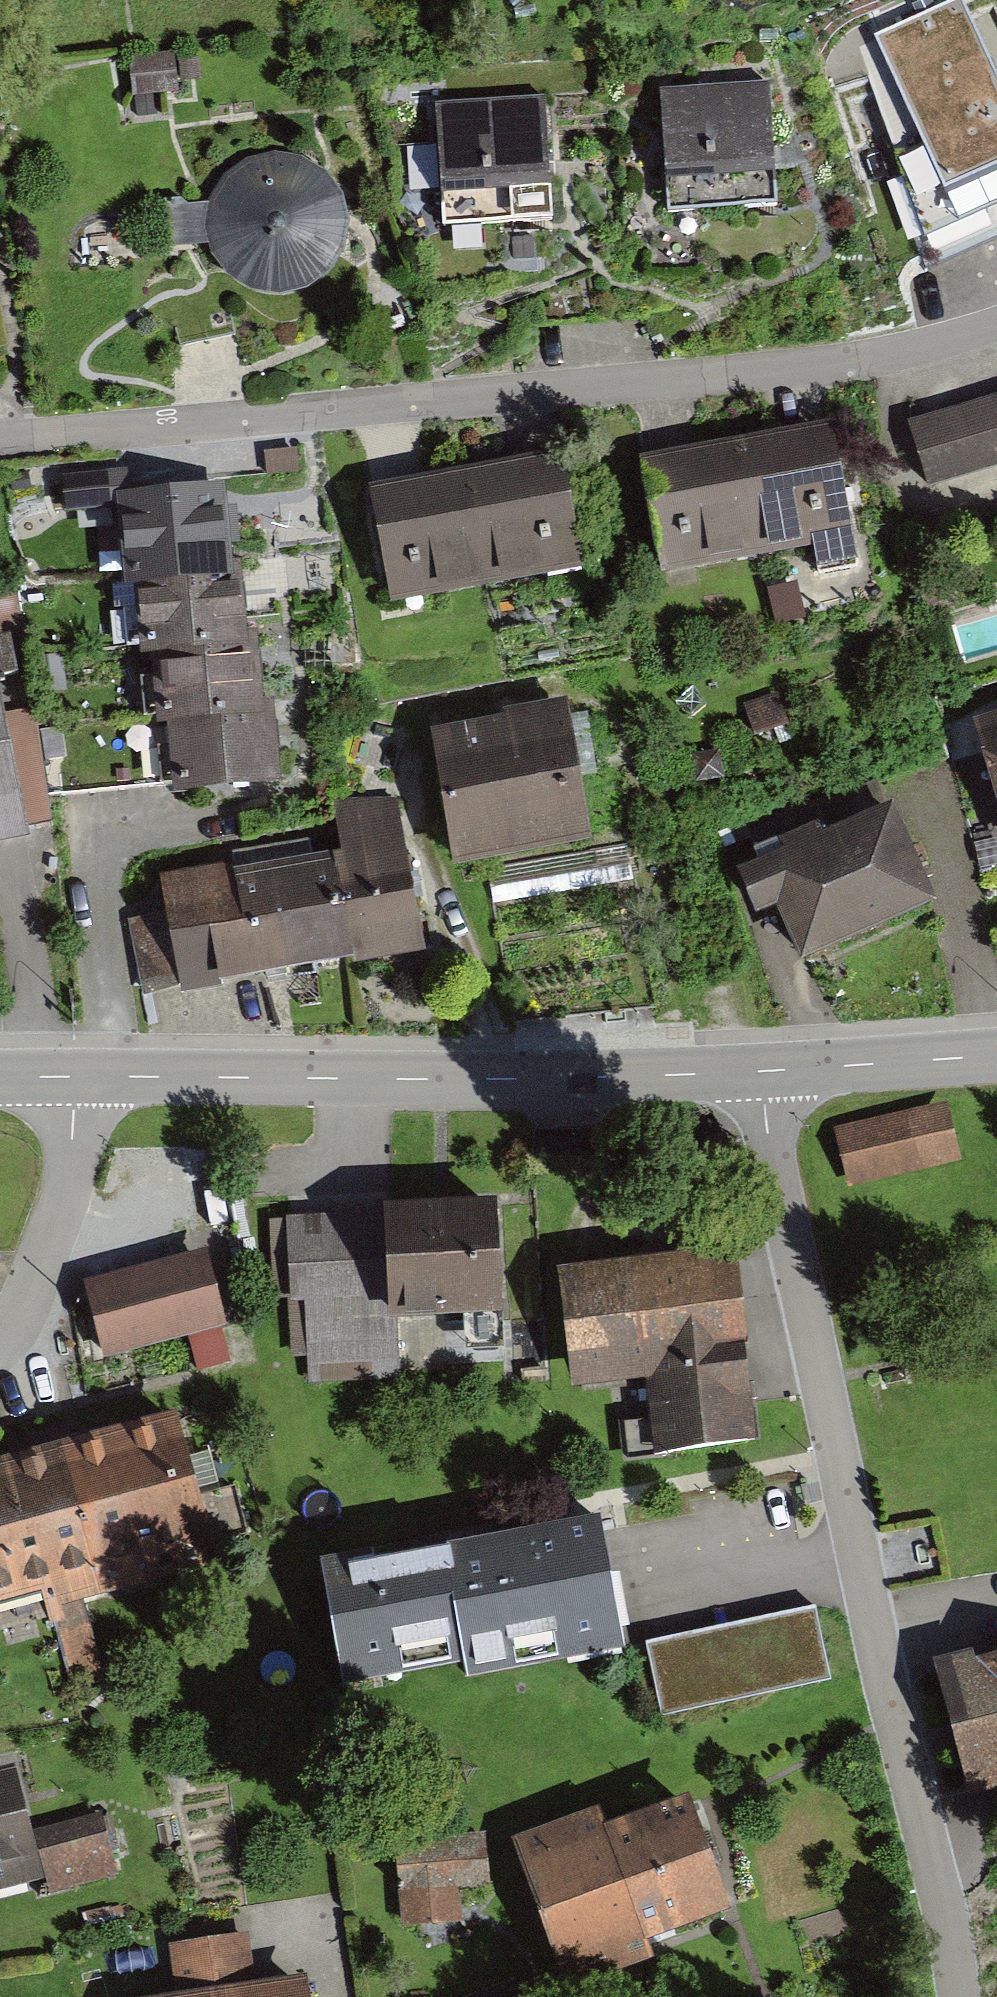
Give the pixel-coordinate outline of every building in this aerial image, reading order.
[(860,45),(921,239),(996,205),(996,78),(963,0),(958,0),(860,45)] [(174,56),(119,64),(125,104),(180,96),(174,56)] [(768,89),(652,96),(659,217),(774,210),(768,89)] [(430,106),(441,223),(558,212),(547,95),(430,106)] [(339,196),(321,174),(298,162),(269,159),(236,171),(221,185),(207,212),(205,238),(214,264),(232,286),(255,298),(285,301),(316,290),(333,274),(346,248),(348,222),(339,196)] [(929,487),(996,470),(996,398),(912,420),(929,487)] [(837,434),(646,467),(665,577),(857,543),(837,434)] [(369,493),(389,603),(581,568),(560,458),(369,493)] [(67,511),(124,506),(131,576),(142,575),(148,645),(159,644),(165,712),(176,711),(183,781),(271,773),(264,702),(255,703),(248,634),(240,635),(233,564),(226,565),(224,543),(238,542),(234,505),(224,506),(222,481),(174,486),(172,469),(64,479),(67,511)] [(27,833),(0,675),(0,838),(27,833)] [(570,708),(436,731),(460,872),(594,849),(570,708)] [(996,781),(996,722),(984,725),(996,781)] [(151,888),(177,1002),(415,948),(381,796),(331,808),(339,845),(151,888)] [(891,811),(738,876),(759,925),(780,916),(799,959),(930,902),(891,811)] [(840,1131),(849,1183),(967,1163),(957,1110),(840,1131)] [(491,1209),(289,1228),(303,1375),(388,1367),(383,1323),(500,1311),(491,1209)] [(91,1267),(109,1351),(229,1325),(211,1241),(91,1267)] [(730,1249),(563,1270),(578,1388),(635,1381),(644,1457),(755,1443),(730,1249)] [(0,1463),(0,1611),(215,1556),(179,1417),(0,1463)] [(601,1518),(320,1564),(340,1689),(622,1644),(601,1518)] [(816,1606),(645,1640),(659,1713),(831,1678),(816,1606)] [(935,1658),(963,1782),(996,1774),(996,1644),(935,1658)] [(0,1766),(0,1877),(12,1874),(17,1893),(113,1868),(95,1799),(25,1817),(11,1763),(0,1766)] [(653,1963),(644,1938),(724,1911),(685,1797),(606,1824),(601,1806),(514,1836),(567,1992),(653,1963)] [(485,1845),(394,1849),(397,1919),(487,1916),(485,1845)] [(161,1996),(311,1996),(309,1978),(247,1986),(241,1935),(164,1945),(170,1996),(161,1996)]
